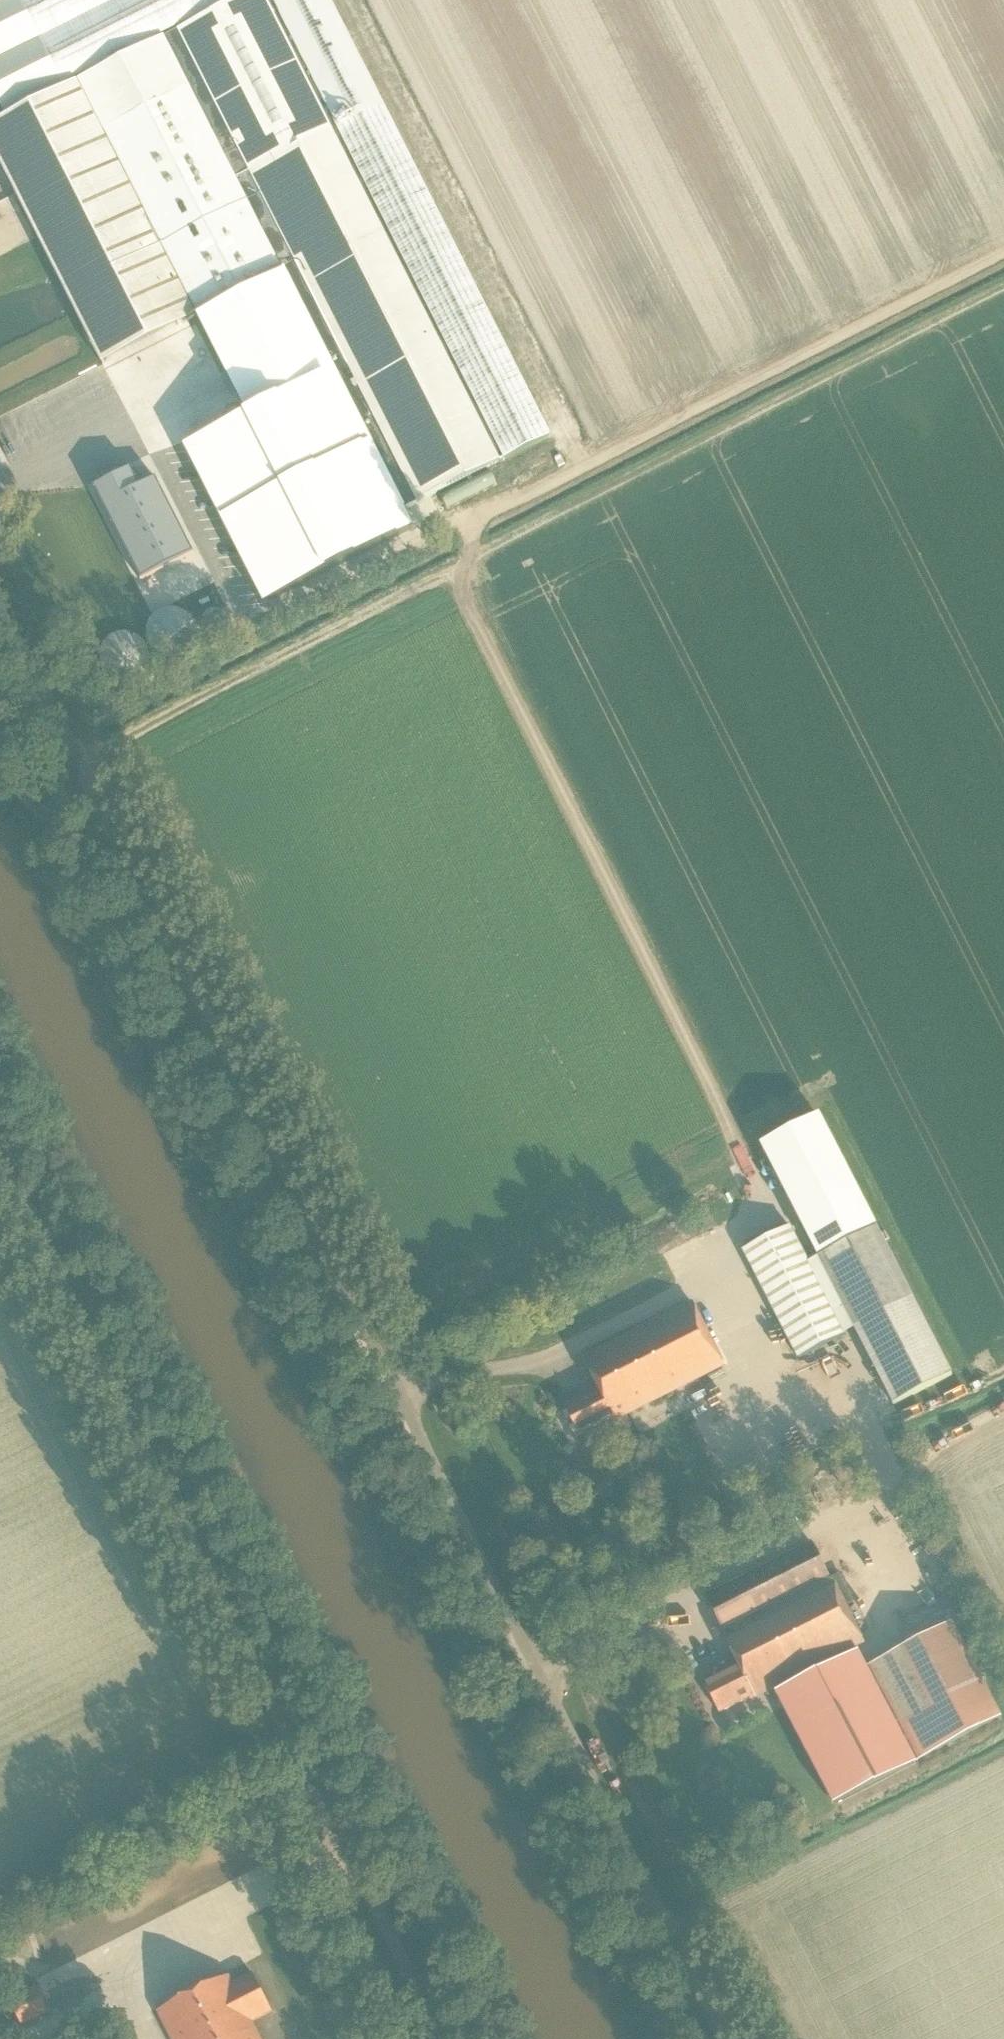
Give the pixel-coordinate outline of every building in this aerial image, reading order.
[(103,364),(188,321),(189,322),(198,317),(248,415),(190,445),(226,515),(222,517),(223,518),(226,516),(270,601),(414,528),(405,510),(408,508),(502,462),(270,0),(241,0),(167,37),(23,110),(12,115),(0,121),(0,161),(103,364)] [(12,115),(23,110),(167,37),(241,0),(0,0),(0,90),(12,115)] [(502,462),(553,436),(337,0),(270,0),(502,462)] [(132,469),(94,488),(141,580),(194,553),(157,479),(141,487),(132,469)] [(178,609),(174,609),(170,609),(168,610),(164,611),(160,613),(157,616),(154,619),(153,621),(152,625),(151,627),(150,631),(150,635),(151,639),(152,641),(153,645),(154,647),(157,650),(159,651),(162,654),(166,656),(170,657),(174,657),(178,657),(180,656),(184,655),(188,653),(190,651),(191,650),(194,647),(196,643),(197,641),(198,637),(198,633),(198,629),(197,627),(196,623),(194,619),(191,616),(188,613),(186,612),(182,610),(178,609)] [(129,634),(125,634),(121,634),(119,634),(115,636),(111,638),(108,641),(105,644),(104,646),(102,649),(102,651),(101,656),(101,660),(101,662),(102,664),(103,668),(105,671),(108,675),(111,677),(113,678),(117,680),(121,681),(125,682),(129,681),(131,681),(135,679),(139,677),(140,676),(143,673),(145,671),(147,668),(148,666),(149,662),(149,658),(149,654),(148,649),(146,646),(145,644),(142,641),(140,639),(137,637),(133,635),(129,634)] [(821,1119),(762,1150),(818,1258),(878,1227),(821,1119)] [(818,1258),(809,1263),(790,1226),(744,1250),(799,1358),(855,1330),(893,1405),(953,1375),(914,1299),(878,1227),(818,1258)] [(667,1252),(561,1304),(575,1332),(680,1279),(667,1252)] [(613,1421),(725,1365),(694,1302),(585,1357),(602,1389),(565,1407),(579,1434),(612,1418),(613,1421)] [(751,1698),(865,1642),(814,1543),(707,1596),(741,1665),(706,1684),(719,1711),(750,1696),(751,1698)] [(867,1667),(897,1726),(914,1761),(915,1762),(999,1720),(952,1625),(867,1667)] [(859,1651),(777,1693),(834,1802),(914,1761),(897,1726),(867,1667),(859,1651)] [(154,1938),(123,1954),(130,1967),(160,1951),(154,1938)] [(272,2011),(254,1974),(234,1984),(229,1976),(158,2012),(171,2038),(262,2038),(252,2020),(272,2011)] [(9,1999),(23,2026),(50,2012),(37,1985),(9,1999)]
